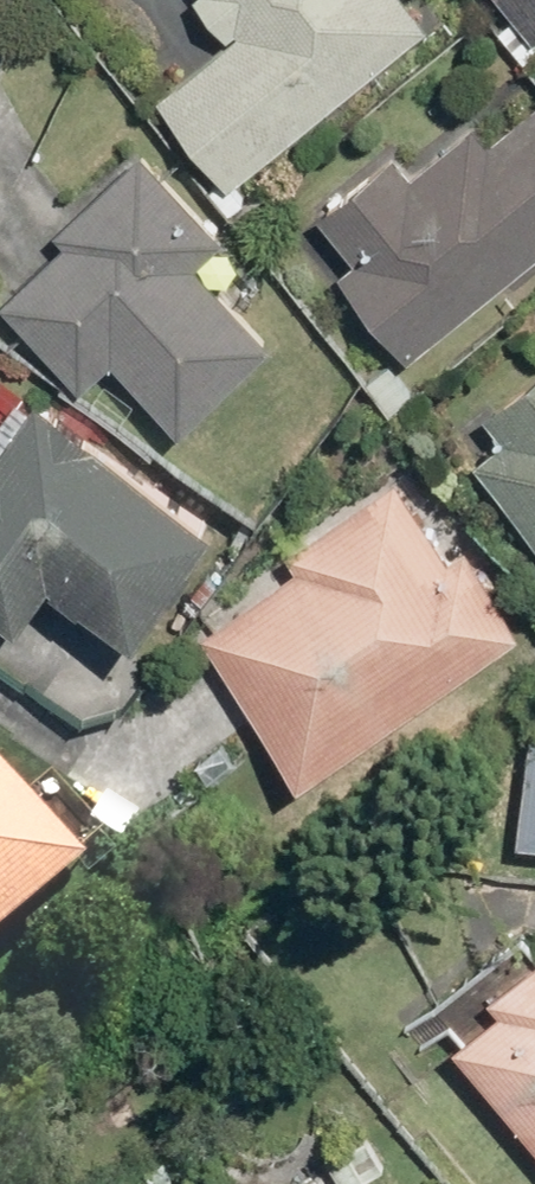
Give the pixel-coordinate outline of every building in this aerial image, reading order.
[(165,93),(235,181),(435,18),(420,0),(205,0),(233,33),(242,26),(244,28),(165,93)] [(534,36),(534,0),(506,0),(534,36)] [(534,258),(534,105),(492,140),(477,122),(415,172),(398,152),(324,213),(360,257),(344,270),(414,357),(534,258)] [(70,240),(5,299),(86,386),(118,356),(184,428),(280,340),(204,258),(230,234),(149,146),(59,228),(70,240)] [(476,461),(534,531),(534,376),(488,413),(506,437),(476,461)] [(25,621),(58,574),(143,632),(221,519),(41,397),(3,452),(0,449),(0,604),(25,621)] [(206,634),(302,777),(526,627),(473,547),(452,561),(399,482),(288,556),(299,572),(206,634)] [(534,723),(521,844),(534,846),(534,723)] [(82,875),(0,777),(0,943),(82,875)] [(460,1037),(534,1131),(534,956),(499,984),(510,998),(460,1037)]
